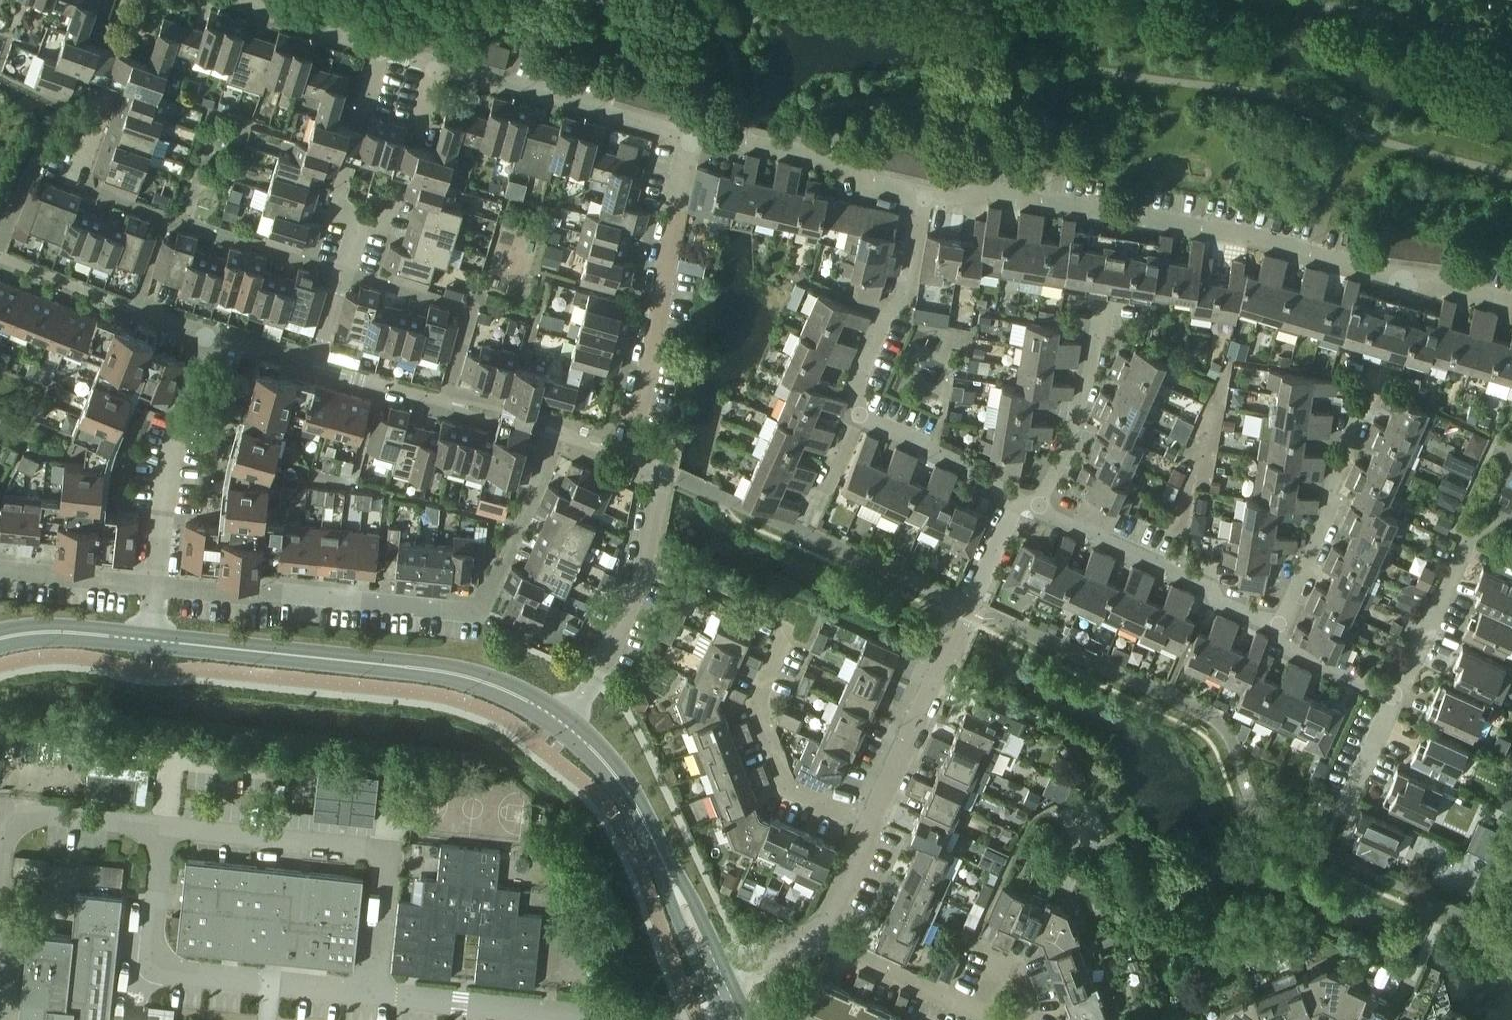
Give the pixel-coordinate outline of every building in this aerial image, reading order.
[(63,7),(73,11),(66,32),(85,39),(85,38),(99,0),(66,0),(63,7)] [(193,26),(186,50),(215,59),(229,14),(211,8),(204,30),(193,26)] [(229,14),(215,59),(231,65),(232,65),(242,31),(244,31),(247,20),(229,14)] [(164,16),(149,60),(149,61),(168,68),(175,46),(186,50),(193,26),(164,16)] [(422,47),(434,50),(440,27),(429,24),(422,47)] [(445,54),(452,31),(440,27),(434,50),(445,54)] [(267,76),(283,82),(298,36),(280,30),(276,42),(277,42),(266,76),(267,76)] [(245,82),(260,37),(244,31),(242,31),(232,65),(231,65),(227,76),(245,82)] [(105,78),(107,79),(117,49),(115,48),(100,43),(85,38),(85,39),(66,32),(56,60),(90,72),(90,73),(105,78)] [(468,61),(475,38),(464,34),(457,57),(468,61)] [(283,82),(312,91),(320,67),(309,64),(316,42),(298,36),(283,82)] [(276,42),(260,37),(245,82),(263,88),(267,76),(266,76),(277,42),(276,42)] [(480,64),(487,41),(475,38),(468,61),(480,64)] [(492,68),(498,45),(487,41),(480,64),(492,68)] [(498,45),(492,68),(503,71),(510,48),(498,45)] [(158,95),(168,68),(149,61),(149,60),(117,49),(107,79),(124,85),(124,84),(158,96),(158,95)] [(38,74),(47,77),(55,80),(64,83),(72,86),(72,87),(83,91),(90,73),(90,72),(56,60),(45,56),(38,74)] [(349,76),(320,67),(312,91),(322,94),(316,116),(335,122),(335,121),(349,76)] [(43,89),(47,77),(38,74),(34,86),(43,89)] [(51,92),(55,80),(47,77),(43,89),(51,92)] [(51,92),(60,95),(64,83),(55,80),(51,92)] [(72,86),(64,83),(60,95),(68,98),(72,87),(72,86)] [(124,85),(118,101),(163,117),(169,99),(158,95),(158,96),(124,84),(124,85)] [(471,138),(500,147),(513,100),(494,95),(488,117),(477,114),(471,138)] [(513,100),(500,147),(516,151),(517,151),(518,151),(527,117),(528,117),(531,105),(513,100)] [(118,101),(112,118),(157,134),(163,117),(118,101)] [(447,106),(435,150),(434,151),(454,157),(460,135),(471,138),(477,114),(447,106)] [(371,115),(367,130),(358,160),(357,161),(376,167),(389,121),(371,115)] [(553,161),(570,166),(582,120),(564,115),(560,126),(562,126),(552,161),(553,161)] [(342,155),(341,156),(350,158),(358,160),(367,130),(359,128),(335,121),(335,122),(316,116),(308,144),(307,145),(342,155)] [(532,168),(544,122),(528,117),(527,117),(518,151),(517,151),(516,151),(513,163),(532,168)] [(106,135),(151,151),(157,134),(112,118),(106,135)] [(582,120),(570,166),(599,174),(605,150),(594,147),(601,125),(582,120)] [(389,121),(376,167),(394,172),(394,171),(403,141),(408,126),(389,121)] [(562,126),(560,126),(544,122),(532,168),(550,173),(553,161),(552,161),(562,126)] [(106,135),(100,152),(145,168),(151,151),(106,135)] [(605,150),(599,174),(609,177),(603,199),(623,204),(623,203),(634,206),(640,185),(629,182),(635,158),(634,158),(637,146),(609,138),(606,150),(605,150)] [(325,169),(325,170),(336,174),(341,156),(342,155),(307,145),(308,144),(296,140),(291,158),(291,159),(325,169)] [(414,144),(403,141),(394,171),(404,174),(411,176),(445,186),(446,185),(454,157),(434,151),(435,150),(414,144)] [(877,169),(889,172),(894,149),(882,146),(877,169)] [(900,175),(906,151),(894,149),(889,172),(900,175)] [(912,177),(918,154),(906,151),(900,175),(912,177)] [(105,174),(114,177),(122,180),(130,183),(126,195),(135,198),(145,168),(100,152),(94,170),(105,174)] [(734,214),(755,219),(764,181),(754,179),(760,156),(747,153),(745,163),(746,163),(734,214)] [(325,170),(325,169),(291,159),(291,158),(279,154),(274,172),(320,186),(325,170)] [(924,180),(929,157),(918,154),(912,177),(924,180)] [(935,183),(941,159),(929,157),(924,180),(935,183)] [(764,181),(755,219),(776,224),(790,163),(779,160),(773,184),(764,181)] [(723,212),(734,214),(746,163),(745,163),(734,161),(731,174),(709,169),(698,166),(692,192),(688,210),(722,217),(723,212)] [(790,163),(776,224),(797,229),(806,191),(805,191),(796,189),(802,166),(790,163)] [(274,172),(269,190),(315,203),(320,186),(274,172)] [(110,189),(114,177),(105,174),(101,186),(110,189)] [(452,207),(452,206),(457,188),(446,185),(445,186),(411,176),(405,194),(417,198),(417,197),(452,207)] [(110,189),(118,192),(122,180),(114,177),(110,189)] [(806,191),(797,229),(808,231),(806,237),(818,240),(822,221),(844,226),(850,202),(817,194),(820,181),(808,178),(805,191),(806,191)] [(122,180),(118,192),(126,195),(130,183),(122,180)] [(29,227),(47,233),(63,188),(46,182),(42,193),(31,189),(27,197),(39,201),(36,210),(33,218),(29,227)] [(63,188),(47,233),(63,239),(64,239),(76,206),(78,206),(82,195),(63,188)] [(315,203),(269,190),(263,208),(275,211),(275,210),(309,221),(310,220),(315,203)] [(27,197),(24,205),(36,210),(39,201),(27,197)] [(417,198),(412,214),(458,227),(463,209),(452,206),(452,207),(417,197),(417,198)] [(633,225),(633,227),(644,230),(649,210),(634,206),(623,203),(623,204),(603,199),(599,215),(598,216),(633,225)] [(862,204),(850,202),(844,226),(850,227),(850,226),(856,228),(862,204)] [(874,207),(862,204),(856,228),(868,230),(871,219),(874,207)] [(36,210),(24,205),(21,214),(33,218),(36,210)] [(1000,274),(1007,233),(998,231),(1002,207),(989,205),(986,219),(987,220),(986,229),(981,261),(982,261),(980,271),(1000,274)] [(59,250),(77,257),(93,212),(78,206),(76,206),(64,239),(63,239),(59,250)] [(874,207),(871,219),(896,225),(899,213),(874,207)] [(270,228),(278,231),(287,233),(295,236),(292,248),(301,251),(304,239),(315,243),(321,223),(310,220),(309,221),(275,210),(275,211),(263,208),(264,208),(257,231),(268,234),(270,228)] [(1007,233),(1000,274),(1022,278),(1032,213),(1021,211),(1017,234),(1007,233)] [(93,263),(110,219),(93,212),(77,257),(93,263)] [(582,230),(628,243),(633,227),(633,225),(598,216),(599,215),(587,212),(582,230)] [(135,257),(138,248),(142,240),(145,232),(149,221),(130,213),(126,225),(127,225),(115,258),(116,259),(144,270),(147,261),(135,257)] [(1032,213),(1022,278),(1043,281),(1050,240),(1040,238),(1044,214),(1032,213)] [(33,218),(21,214),(18,222),(29,227),(33,218)] [(453,245),(458,227),(412,214),(407,231),(453,245)] [(972,241),(962,240),(957,272),(958,272),(979,276),(980,271),(982,261),(981,261),(986,229),(987,220),(986,219),(976,218),(972,241)] [(1050,240),(1043,281),(1063,284),(1065,275),(1066,275),(1074,227),(1075,228),(1076,220),(1063,218),(1059,241),(1050,240)] [(127,225),(126,225),(110,219),(93,263),(111,270),(116,259),(115,258),(127,225)] [(848,237),(845,248),(851,249),(901,261),(904,249),(891,246),(896,225),(871,219),(868,230),(856,228),(850,226),(850,227),(848,237)] [(1065,275),(1063,284),(1062,293),(1064,294),(1065,288),(1144,301),(1149,302),(1148,307),(1150,308),(1153,290),(1152,290),(1160,242),(1159,241),(1139,238),(1075,228),(1074,227),(1066,275),(1065,275)] [(275,243),(278,231),(270,228),(268,234),(266,240),(275,243)] [(623,260),(624,259),(628,243),(582,230),(577,249),(589,252),(589,251),(623,260)] [(173,251),(170,260),(168,268),(156,265),(153,273),(182,282),(183,282),(194,248),(195,248),(198,237),(179,231),(173,251)] [(278,231),(275,243),(283,245),(287,233),(278,231)] [(407,231),(402,247),(401,248),(436,258),(435,260),(447,263),(453,245),(407,231)] [(1372,257),(1375,233),(1363,231),(1360,255),(1372,257)] [(142,240),(153,244),(156,236),(145,232),(142,240)] [(287,233),(283,245),(292,248),(295,236),(287,233)] [(1372,257),(1384,258),(1387,234),(1375,233),(1372,257)] [(957,272),(962,240),(928,234),(920,278),(942,282),(943,276),(957,278),(958,272),(957,272)] [(1153,290),(1173,293),(1179,261),(1169,260),(1173,236),(1160,234),(1159,241),(1160,242),(1152,290),(1153,290)] [(1384,258),(1396,260),(1399,236),(1387,234),(1384,258)] [(1396,260),(1408,261),(1411,238),(1399,236),(1396,260)] [(1408,261),(1420,263),(1423,239),(1411,238),(1408,261)] [(161,248),(173,251),(175,243),(164,239),(161,248)] [(1179,261),(1173,293),(1193,297),(1194,296),(1195,297),(1200,264),(1202,255),(1203,255),(1205,241),(1192,239),(1188,263),(1179,261)] [(1420,263),(1432,265),(1435,241),(1423,239),(1420,263)] [(150,253),(153,244),(142,240),(138,248),(150,253)] [(1432,265),(1443,266),(1447,242),(1435,241),(1432,265)] [(1459,244),(1447,242),(1443,266),(1456,268),(1459,244)] [(422,274),(418,286),(427,288),(435,260),(436,258),(401,248),(402,247),(390,244),(384,263),(396,267),(396,266),(405,269),(401,281),(410,283),(413,271),(422,274)] [(235,298),(249,252),(230,247),(227,258),(228,258),(218,292),(219,293),(235,298)] [(147,261),(150,253),(138,248),(135,257),(147,261)] [(161,248),(159,256),(170,260),(173,251),(161,248)] [(197,299),(211,253),(195,248),(194,248),(183,282),(182,282),(179,293),(197,299)] [(901,261),(851,249),(848,260),(843,258),(840,270),(858,274),(852,297),(878,303),(886,269),(899,272),(901,261)] [(593,272),(601,274),(610,276),(618,279),(630,282),(635,262),(624,259),(623,260),(589,251),(589,252),(580,281),(589,284),(593,272)] [(249,252),(235,298),(251,303),(252,303),(262,269),(263,269),(267,257),(249,252)] [(227,258),(211,253),(197,299),(215,304),(219,293),(218,292),(228,258),(227,258)] [(1238,304),(1260,311),(1276,257),(1265,253),(1258,276),(1244,272),(1238,304)] [(1191,311),(1214,314),(1219,282),(1209,281),(1213,257),(1203,255),(1202,255),(1200,264),(1195,297),(1194,296),(1193,297),(1191,311)] [(170,260),(159,256),(156,265),(168,268),(170,260)] [(1276,257),(1260,311),(1280,317),(1281,317),(1290,286),(1281,283),(1288,260),(1276,257)] [(1219,282),(1214,314),(1236,318),(1238,304),(1244,272),(1245,262),(1232,260),(1228,284),(1219,282)] [(1280,317),(1277,326),(1300,333),(1301,329),(1300,329),(1318,269),(1306,265),(1299,288),(1290,286),(1281,317),(1280,317)] [(392,278),(401,281),(405,269),(396,266),(396,267),(392,278)] [(305,319),(307,310),(310,302),(312,293),(324,297),(327,288),(315,285),(319,273),(299,267),(296,279),(297,279),(287,313),(288,314),(305,319)] [(280,274),(263,269),(262,269),(252,303),(251,303),(248,314),(266,320),(280,274)] [(1318,269),(1300,329),(1301,329),(1321,335),(1332,298),(1322,295),(1329,272),(1318,269)] [(410,283),(418,286),(422,274),(413,271),(410,283)] [(593,272),(589,284),(598,286),(601,274),(593,272)] [(296,279),(280,274),(266,320),(284,325),(288,314),(287,313),(297,279),(296,279)] [(606,288),(610,276),(601,274),(598,286),(606,288)] [(618,279),(610,276),(606,288),(615,291),(618,279)] [(1332,298),(1321,335),(1340,341),(1342,335),(1343,335),(1357,289),(1358,289),(1360,281),(1348,278),(1341,301),(1332,298)] [(9,283),(0,279),(0,306),(9,283)] [(9,283),(0,306),(0,323),(12,327),(27,290),(9,283)] [(355,305),(353,314),(351,322),(339,319),(337,328),(365,336),(367,336),(376,301),(377,302),(380,290),(361,285),(358,296),(358,297),(355,305)] [(587,304),(587,303),(590,292),(577,288),(573,300),(587,304)] [(1343,335),(1342,335),(1340,341),(1337,352),(1339,353),(1341,348),(1344,348),(1383,360),(1422,372),(1421,377),(1423,378),(1428,359),(1427,358),(1440,313),(1439,313),(1417,306),(1398,301),(1381,296),(1358,289),(1357,289),(1343,335)] [(30,334),(45,297),(27,290),(12,327),(30,334)] [(599,294),(590,292),(587,303),(596,306),(599,294)] [(310,302),(321,305),(324,297),(312,293),(310,302)] [(344,302),(355,305),(358,297),(358,296),(346,293),(344,302)] [(819,293),(809,313),(839,327),(843,318),(865,328),(870,316),(819,293)] [(596,306),(604,308),(607,297),(599,294),(596,306)] [(63,304),(45,297),(30,334),(48,341),(63,304)] [(613,310),(616,299),(607,297),(604,308),(613,310)] [(1428,359),(1448,364),(1459,327),(1450,324),(1457,301),(1444,298),(1439,313),(1440,313),(1427,358),(1428,358),(1428,359)] [(616,299),(613,310),(621,313),(624,301),(616,299)] [(381,352),(393,306),(377,302),(376,301),(367,336),(365,336),(362,347),(381,352)] [(321,305),(310,302),(307,310),(319,313),(321,305)] [(344,302),(341,310),(353,314),(355,305),(344,302)] [(604,308),(596,306),(587,303),(587,304),(582,322),(628,334),(633,316),(621,313),(613,310),(604,308)] [(48,341),(66,348),(81,311),(63,304),(48,341)] [(442,338),(444,329),(446,321),(447,321),(450,309),(430,304),(427,315),(428,316),(419,350),(420,350),(420,351),(449,358),(451,349),(439,346),(442,338)] [(381,352),(398,357),(411,311),(393,306),(381,352)] [(1459,327),(1448,364),(1469,370),(1487,310),(1475,307),(1468,330),(1459,327)] [(316,322),(319,313),(307,310),(305,319),(316,322)] [(353,314),(341,310),(339,319),(351,322),(353,314)] [(1487,310),(1469,370),(1490,377),(1490,376),(1500,339),(1491,337),(1498,314),(1487,310)] [(84,355),(99,318),(81,311),(66,348),(84,355)] [(428,316),(427,315),(411,311),(398,357),(417,362),(420,351),(420,350),(419,350),(428,316)] [(839,327),(809,313),(801,333),(852,356),(857,346),(835,336),(839,327)] [(135,386),(150,348),(157,330),(137,323),(134,332),(99,318),(84,355),(101,362),(73,434),(110,448),(135,386)] [(444,329),(456,332),(458,324),(447,321),(446,321),(444,329)] [(623,352),(628,334),(582,322),(577,339),(623,352)] [(1027,322),(1023,344),(1079,353),(1081,342),(1057,338),(1059,327),(1027,322)] [(444,329),(442,338),(453,341),(456,332),(444,329)] [(801,333),(792,353),(821,366),(825,358),(847,367),(852,356),(801,333)] [(1490,377),(1510,383),(1511,377),(1511,335),(1510,342),(1500,339),(1490,376),(1490,377)] [(451,349),(453,341),(442,338),(439,346),(451,349)] [(577,339),(569,368),(593,375),(596,364),(618,370),(623,352),(577,339)] [(488,395),(501,348),(482,343),(479,355),(467,351),(460,375),(473,378),(470,389),(488,395)] [(1023,344),(1020,366),(1052,371),(1053,361),(1077,365),(1079,353),(1023,344)] [(1119,351),(1114,362),(1156,381),(1162,368),(1173,373),(1176,365),(1135,347),(1131,357),(1119,351)] [(135,386),(152,393),(167,355),(150,348),(135,386)] [(501,348),(488,395),(505,399),(515,365),(516,365),(519,353),(501,348)] [(3,351),(0,358),(0,365),(6,368),(11,354),(3,351)] [(835,395),(839,385),(817,375),(821,366),(792,353),(782,374),(795,379),(796,378),(826,392),(826,391),(835,395)] [(167,355),(152,393),(171,400),(185,362),(167,355)] [(286,418),(304,423),(314,384),(278,374),(281,365),(260,359),(255,378),(245,417),(232,463),(271,474),(286,418)] [(25,375),(33,379),(39,365),(31,362),(25,375)] [(1121,378),(1117,387),(1158,405),(1161,398),(1150,393),(1156,381),(1114,362),(1109,373),(1121,378)] [(39,365),(33,379),(41,382),(47,368),(39,365)] [(500,416),(531,425),(540,393),(540,392),(539,392),(544,373),(516,365),(515,365),(505,399),(501,415),(500,416)] [(1052,371),(1020,366),(1016,386),(1016,387),(1048,392),(1058,394),(1058,395),(1072,397),(1074,384),(1050,380),(1052,371)] [(226,412),(237,373),(218,368),(208,407),(226,412)] [(540,392),(540,393),(584,405),(593,375),(569,368),(566,379),(544,373),(539,392),(540,392)] [(1270,369),(1268,385),(1280,387),(1278,394),(1311,399),(1312,390),(1336,394),(1338,381),(1335,380),(1270,369)] [(237,373),(226,412),(245,417),(255,378),(237,373)] [(796,378),(795,379),(787,398),(817,411),(821,403),(843,413),(848,401),(835,395),(826,391),(826,392),(796,378)] [(322,428),(333,389),(314,384),(304,423),(322,428)] [(1002,384),(998,406),(1031,411),(1032,402),(1056,406),(1058,395),(1058,394),(1048,392),(1016,387),(1016,386),(1002,384)] [(1158,405),(1117,387),(1113,396),(1101,391),(1096,401),(1138,420),(1144,408),(1155,413),(1158,405)] [(351,395),(333,389),(322,428),(341,434),(351,395)] [(1393,409),(1389,417),(1430,436),(1433,428),(1423,423),(1428,410),(1387,391),(1381,403),(1393,409)] [(1278,394),(1275,415),(1331,424),(1333,412),(1309,409),(1311,399),(1278,394)] [(371,400),(351,395),(341,434),(360,439),(371,400)] [(817,411),(787,398),(778,418),(830,441),(835,430),(813,420),(817,411)] [(1138,420),(1096,401),(1091,412),(1104,418),(1099,427),(1112,433),(1113,432),(1140,445),(1141,444),(1144,438),(1133,433),(1138,420)] [(385,426),(383,434),(381,443),(378,452),(395,456),(396,456),(397,456),(406,422),(407,422),(410,411),(391,405),(388,417),(376,414),(374,422),(385,426)] [(1031,411),(998,406),(995,426),(995,427),(1040,435),(1040,436),(1051,438),(1053,425),(1029,421),(1031,411)] [(1263,413),(1259,435),(1261,435),(1304,442),(1305,432),(1329,436),(1331,424),(1275,415),(1263,413)] [(526,442),(531,425),(500,416),(496,434),(487,468),(488,469),(516,477),(519,468),(530,471),(537,445),(526,442)] [(1373,421),(1368,432),(1410,450),(1416,438),(1427,443),(1430,436),(1389,417),(1385,426),(1373,421)] [(1,418),(0,420),(0,430),(15,438),(20,427),(1,418)] [(778,418),(769,437),(799,451),(803,442),(825,452),(830,441),(778,418)] [(432,466),(449,471),(461,425),(443,420),(440,431),(441,431),(431,466),(432,466)] [(385,426),(374,422),(371,431),(383,434),(385,426)] [(411,473),(423,427),(407,422),(406,422),(397,456),(396,456),(395,456),(392,468),(411,473)] [(479,429),(461,425),(449,471),(466,475),(479,429)] [(997,451),(996,461),(1022,466),(1025,444),(1038,447),(1040,436),(1040,435),(995,427),(995,426),(989,425),(987,437),(981,436),(979,448),(997,451)] [(440,431),(423,427),(411,473),(429,478),(432,466),(431,466),(441,431),(440,431)] [(496,434),(479,429),(466,475),(484,480),(488,469),(487,468),(496,434)] [(369,439),(381,443),(383,434),(371,431),(369,439)] [(1097,436),(1092,447),(1134,465),(1139,453),(1150,458),(1154,450),(1141,444),(1140,445),(1113,432),(1112,433),(1109,441),(1097,436)] [(1410,450),(1368,432),(1363,443),(1375,448),(1371,457),(1412,475),(1416,468),(1405,463),(1410,450)] [(867,433),(841,490),(861,499),(863,494),(864,494),(878,464),(869,460),(879,438),(867,433)] [(1261,435),(1258,455),(1260,455),(1268,457),(1268,458),(1324,467),(1324,465),(1326,455),(1302,451),(1304,442),(1261,435)] [(799,451),(769,437),(760,457),(812,480),(817,470),(795,460),(799,451)] [(378,452),(381,443),(369,439),(367,448),(378,452)] [(18,451),(10,446),(3,460),(11,464),(18,451)] [(886,468),(878,464),(864,494),(863,494),(861,499),(883,509),(885,504),(884,503),(907,451),(896,446),(886,468)] [(1134,465),(1092,447),(1087,458),(1099,463),(1095,471),(1095,472),(1130,488),(1130,489),(1135,491),(1139,483),(1128,478),(1134,465)] [(883,509),(881,513),(900,521),(904,512),(917,482),(908,478),(918,456),(907,451),(884,503),(885,504),(883,509)] [(17,467),(25,471),(32,458),(24,454),(17,467)] [(322,468),(331,470),(335,456),(326,454),(322,468)] [(1260,455),(1256,477),(1297,484),(1298,475),(1322,479),(1324,467),(1268,458),(1268,457),(1260,455)] [(335,456),(331,470),(339,473),(343,458),(335,456)] [(760,457),(752,477),(781,490),(785,482),(807,491),(812,480),(760,457)] [(1355,461),(1350,472),(1392,491),(1398,478),(1409,483),(1412,475),(1371,457),(1367,466),(1355,461)] [(32,458),(25,471),(33,475),(39,461),(32,458)] [(575,476),(580,465),(572,461),(567,473),(575,476)] [(1022,466),(996,461),(994,474),(1020,478),(1022,466)] [(43,498),(39,538),(57,540),(54,560),(95,564),(96,555),(100,514),(105,466),(65,462),(61,500),(43,498)] [(917,482),(904,512),(922,520),(923,521),(947,469),(936,464),(926,486),(917,482)] [(588,469),(580,465),(575,476),(583,480),(588,469)] [(1121,508),(1126,511),(1131,500),(1126,498),(1130,489),(1130,488),(1095,472),(1095,471),(1083,465),(1078,477),(1090,483),(1076,514),(1100,525),(1110,502),(1121,507),(1121,508)] [(528,480),(530,471),(519,468),(516,477),(528,480)] [(596,472),(588,469),(583,480),(591,484),(596,472)] [(940,535),(956,500),(948,496),(958,474),(947,469),(923,521),(922,520),(920,526),(940,535)] [(583,480),(575,476),(567,473),(560,489),(559,490),(592,505),(591,506),(602,511),(616,481),(596,472),(591,484),(583,480)] [(1353,498),(1366,504),(1367,503),(1394,515),(1395,514),(1398,508),(1387,503),(1392,491),(1350,472),(1345,483),(1357,488),(1353,498)] [(777,499),(781,490),(752,477),(742,498),(794,521),(799,509),(777,499)] [(1256,477),(1253,498),(1261,499),(1261,500),(1303,507),(1303,509),(1317,511),(1319,498),(1295,494),(1297,484),(1256,477)] [(279,563),(284,523),(265,521),(269,483),(229,479),(224,527),(220,567),(219,576),(259,581),(261,562),(279,563)] [(585,521),(585,520),(591,506),(592,505),(559,490),(560,489),(549,484),(540,502),(551,507),(552,506),(585,521)] [(316,503),(324,504),(326,489),(317,488),(316,503)] [(326,489),(324,504),(333,505),(334,490),(326,489)] [(354,507),(362,508),(364,493),(355,492),(354,507)] [(364,493),(362,508),(371,509),(373,494),(364,493)] [(20,536),(24,496),(4,494),(0,528),(0,534),(20,536)] [(43,498),(24,496),(20,536),(39,538),(43,498)] [(1243,518),(1243,519),(1275,525),(1277,515),(1301,519),(1303,509),(1303,507),(1261,500),(1261,499),(1253,498),(1247,497),(1243,518)] [(989,514),(956,500),(940,535),(941,535),(938,541),(970,555),(989,514)] [(1111,530),(1121,508),(1121,507),(1110,502),(1100,525),(1111,530)] [(1351,506),(1346,517),(1388,536),(1393,524),(1404,529),(1408,520),(1395,514),(1394,515),(1367,503),(1366,504),(1363,512),(1351,506)] [(596,525),(585,520),(585,521),(552,506),(551,507),(544,523),(588,542),(596,525)] [(115,556),(119,516),(100,514),(96,555),(115,556)] [(119,516),(115,556),(134,558),(138,518),(119,516)] [(1233,517),(1230,538),(1234,538),(1240,539),(1240,540),(1285,548),(1285,549),(1295,551),(1298,538),(1274,534),(1275,525),(1243,519),(1243,518),(1233,517)] [(1353,533),(1349,542),(1390,560),(1393,553),(1382,548),(1388,536),(1346,517),(1341,528),(1353,533)] [(201,565),(205,525),(186,523),(182,563),(201,565)] [(284,523),(279,563),(299,565),(303,525),(284,523)] [(581,559),(588,542),(544,523),(537,539),(581,559)] [(205,525),(201,565),(220,567),(224,527),(205,525)] [(299,565),(318,567),(322,527),(303,525),(299,565)] [(388,536),(400,537),(401,527),(389,526),(388,536)] [(318,567),(337,569),(341,529),(322,527),(318,567)] [(356,571),(360,531),(341,529),(337,569),(356,571)] [(380,533),(360,531),(356,571),(376,573),(380,533)] [(451,582),(451,583),(469,584),(471,563),(484,564),(486,540),(474,539),(474,537),(454,535),(453,547),(454,547),(450,582),(451,582)] [(1039,593),(1059,601),(1075,566),(1066,562),(1076,540),(1064,535),(1054,557),(1055,557),(1039,593)] [(399,546),(399,541),(400,537),(388,536),(387,545),(399,546)] [(1226,549),(1224,561),(1242,564),(1238,587),(1264,592),(1266,580),(1270,558),(1283,560),(1285,549),(1285,548),(1240,540),(1240,539),(1234,538),(1232,550),(1226,549)] [(573,575),(581,559),(537,539),(530,555),(573,575)] [(399,546),(398,559),(397,568),(385,566),(384,576),(395,577),(394,589),(413,591),(418,543),(400,541),(399,541),(399,546)] [(1333,546),(1328,556),(1370,575),(1375,563),(1386,568),(1390,560),(1349,542),(1345,551),(1333,546)] [(436,545),(418,543),(413,591),(431,593),(436,545)] [(1027,587),(1039,593),(1055,557),(1054,557),(1023,543),(1005,584),(1024,593),(1027,587)] [(387,545),(385,558),(398,559),(399,546),(387,545)] [(453,547),(436,545),(431,593),(450,595),(451,583),(451,582),(450,582),(454,547),(453,547)] [(1075,566),(1059,601),(1080,611),(1082,605),(1081,605),(1104,553),(1093,548),(1084,570),(1075,566)] [(1082,605),(1101,614),(1114,584),(1105,580),(1115,558),(1104,553),(1081,605),(1082,605)] [(573,575),(530,555),(523,571),(522,572),(555,587),(555,588),(565,593),(573,575)] [(1335,573),(1331,582),(1372,600),(1375,593),(1364,588),(1370,575),(1328,556),(1323,567),(1335,573)] [(397,568),(398,559),(385,558),(385,566),(397,568)] [(1420,574),(1426,577),(1431,579),(1435,570),(1424,565),(1420,574)] [(522,572),(523,571),(512,566),(503,585),(514,590),(515,588),(548,603),(548,602),(555,588),(555,587),(522,572)] [(1114,584),(1101,614),(1120,623),(1144,571),(1133,566),(1123,588),(1114,584)] [(1482,605),(1511,618),(1511,617),(1511,579),(1484,566),(1477,581),(1483,584),(1474,602),(1482,605)] [(1144,571),(1120,623),(1140,631),(1154,601),(1145,598),(1155,576),(1144,571)] [(1427,588),(1431,579),(1426,577),(1420,574),(1416,583),(1427,588)] [(1315,585),(1310,596),(1352,615),(1358,602),(1369,607),(1372,600),(1331,582),(1327,591),(1315,585)] [(1154,601),(1140,631),(1160,640),(1183,588),(1172,583),(1162,605),(1154,601)] [(515,588),(514,590),(507,605),(516,609),(524,613),(532,616),(527,628),(546,636),(559,607),(548,602),(548,603),(515,588)] [(1194,593),(1183,588),(1160,640),(1181,650),(1194,620),(1184,615),(1194,593)] [(1317,612),(1313,621),(1354,639),(1357,632),(1346,627),(1352,615),(1310,596),(1305,607),(1317,612)] [(721,615),(712,636),(743,650),(753,629),(742,624),(747,613),(722,601),(717,613),(721,615)] [(502,617),(511,620),(516,609),(507,605),(502,617)] [(1482,605),(1474,622),(1469,620),(1462,636),(1504,654),(1511,637),(1511,619),(1511,618),(1482,605)] [(519,624),(524,613),(516,609),(511,620),(519,624)] [(524,613),(519,624),(527,628),(532,616),(524,613)] [(1184,661),(1205,670),(1228,618),(1217,614),(1207,635),(1198,631),(1184,661)] [(1228,618),(1205,670),(1224,679),(1238,649),(1229,645),(1239,623),(1228,618)] [(1354,639),(1313,621),(1309,630),(1297,625),(1292,636),(1345,660),(1354,639)] [(820,627),(815,639),(825,643),(830,632),(820,627)] [(1238,649),(1224,679),(1243,688),(1244,688),(1258,658),(1262,649),(1263,650),(1269,637),(1257,631),(1247,653),(1238,649)] [(712,636),(703,657),(734,671),(740,658),(759,667),(762,659),(743,650),(712,636)] [(858,658),(889,672),(899,651),(868,637),(858,658)] [(825,643),(815,639),(809,651),(819,655),(825,643)] [(1454,680),(1491,697),(1500,701),(1511,676),(1511,667),(1510,666),(1463,645),(1456,660),(1461,663),(1454,680)] [(1237,701),(1235,706),(1256,716),(1272,680),(1263,676),(1273,654),(1263,650),(1262,649),(1244,688),(1243,688),(1237,701)] [(703,657),(693,677),(693,678),(722,691),(721,692),(743,702),(747,692),(728,684),(734,671),(703,657)] [(889,672),(858,658),(848,679),(880,693),(889,672)] [(1280,684),(1272,680),(1256,716),(1254,718),(1274,727),(1301,667),(1290,662),(1280,684)] [(1301,667),(1274,727),(1293,736),(1294,733),(1297,727),(1297,728),(1311,698),(1302,694),(1312,672),(1301,667)] [(800,682),(810,687),(815,674),(805,670),(800,682)] [(689,729),(693,727),(692,726),(722,715),(722,714),(717,702),(721,692),(722,691),(693,678),(693,677),(688,675),(679,693),(682,700),(678,701),(689,729)] [(871,714),(880,693),(848,679),(839,700),(871,714)] [(804,699),(810,687),(800,682),(794,694),(804,699)] [(1482,702),(1440,683),(1425,716),(1473,737),(1483,713),(1488,715),(1494,702),(1484,698),(1482,702)] [(1297,728),(1297,727),(1294,733),(1307,739),(1305,744),(1325,753),(1343,712),(1311,698),(1297,728)] [(967,709),(957,730),(989,744),(1000,749),(1001,748),(1009,729),(1020,734),(1026,721),(1001,710),(983,702),(976,699),(971,711),(967,709)] [(861,735),(871,714),(839,700),(830,720),(861,735)] [(783,710),(777,722),(798,732),(803,720),(783,710)] [(693,727),(701,748),(752,728),(749,719),(729,727),(724,713),(722,714),(722,715),(692,726),(693,727)] [(852,756),(861,735),(830,720),(820,741),(820,742),(852,756)] [(701,748),(693,751),(701,772),(709,769),(741,757),(736,744),(755,736),(752,728),(701,748)] [(957,730),(948,751),(980,765),(991,770),(1000,750),(1000,749),(989,744),(957,730)] [(1472,749),(1431,731),(1423,748),(1417,746),(1410,762),(1453,781),(1463,759),(1467,761),(1472,749)] [(931,734),(928,742),(941,748),(945,740),(931,734)] [(809,736),(794,769),(801,772),(826,784),(833,787),(838,775),(842,777),(852,756),(820,742),(820,741),(809,736)] [(928,742),(924,750),(944,759),(939,772),(970,786),(982,791),(991,770),(980,765),(948,751),(941,748),(928,742)] [(745,770),(741,757),(709,769),(717,791),(749,778),(768,771),(765,762),(745,770)] [(319,766),(314,814),(374,820),(379,772),(319,766)] [(1443,789),(1398,769),(1383,802),(1427,822),(1443,789)] [(717,791),(710,793),(718,814),(721,813),(721,814),(754,801),(755,802),(757,801),(752,787),(772,780),(768,771),(749,778),(717,791)] [(88,772),(85,796),(134,802),(137,777),(88,772)] [(939,772),(929,793),(961,807),(970,786),(939,772)] [(913,775),(909,783),(922,789),(926,781),(913,775)] [(922,789),(909,783),(905,792),(918,798),(922,789)] [(929,793),(920,813),(951,827),(952,827),(961,807),(929,793)] [(759,814),(755,802),(754,801),(721,814),(731,841),(735,839),(737,846),(756,854),(758,849),(757,848),(771,820),(770,819),(759,814)] [(1404,829),(1362,810),(1354,826),(1360,828),(1352,845),(1390,862),(1404,829)] [(920,813),(910,835),(921,840),(922,839),(942,848),(943,847),(952,827),(951,827),(920,813)] [(758,849),(778,858),(793,826),(771,817),(770,819),(771,820),(757,848),(758,849)] [(1489,857),(1501,830),(1479,820),(1467,847),(1489,857)] [(793,826),(778,858),(799,867),(813,836),(793,826)] [(835,846),(813,836),(799,867),(794,878),(816,888),(835,846)] [(921,840),(912,860),(944,874),(944,873),(954,852),(943,847),(942,848),(922,839),(921,840)] [(441,845),(437,881),(425,879),(423,902),(399,900),(399,903),(391,971),(413,973),(450,977),(455,930),(480,932),(475,980),(516,984),(534,986),(542,915),(519,913),(520,903),(521,888),(496,886),(500,851),(441,845)] [(995,858),(990,870),(999,874),(1004,862),(995,858)] [(178,939),(177,949),(200,951),(239,955),(265,958),(282,960),(318,964),(328,965),(354,967),(359,914),(360,912),(363,878),(356,877),(353,877),(258,867),(256,867),(238,865),(186,860),(186,869),(184,887),(181,912),(181,913),(178,939)] [(912,860),(903,881),(942,898),(951,877),(944,873),(944,874),(912,860)] [(903,881),(893,902),(896,903),(932,919),(940,903),(942,898),(941,898),(934,895),(903,881)] [(984,882),(980,890),(989,894),(993,886),(984,882)] [(741,884),(737,894),(740,895),(749,899),(753,889),(743,885),(741,884)] [(987,917),(991,919),(1000,923),(1009,927),(1020,903),(1023,896),(1002,886),(994,903),(989,914),(987,917)] [(101,889),(101,895),(77,892),(72,936),(28,931),(19,1019),(109,1019),(122,897),(116,896),(117,890),(101,889)] [(980,890),(975,901),(985,905),(989,894),(980,890)] [(1020,903),(1009,927),(1018,931),(1031,937),(1032,935),(1031,934),(1044,906),(1044,905),(1045,903),(1046,900),(1026,890),(1023,896),(1020,903)] [(779,912),(783,903),(774,899),(770,908),(779,912)] [(1044,906),(1031,934),(1032,935),(1042,939),(1047,952),(1077,941),(1077,942),(1081,941),(1070,913),(1067,914),(1064,908),(1054,903),(1046,900),(1045,903),(1044,905),(1044,906)] [(893,903),(884,923),(915,937),(916,937),(915,937),(923,941),(932,919),(896,903),(893,902),(893,903)] [(793,908),(783,903),(779,912),(789,917),(793,908)] [(970,937),(971,935),(975,926),(967,921),(962,933),(970,937)] [(884,923),(874,944),(906,959),(915,937),(916,937),(915,937),(884,923)] [(1006,934),(998,930),(997,930),(991,943),(1000,947),(1006,934)] [(970,937),(962,933),(957,943),(965,948),(970,937)] [(1009,951),(1015,938),(1006,934),(1000,947),(1009,951)] [(1049,966),(1030,974),(1033,983),(1053,975),(1085,963),(1077,942),(1077,941),(1047,952),(1044,953),(1049,966)] [(939,977),(950,982),(961,957),(950,952),(939,977)] [(829,973),(835,960),(825,956),(819,969),(829,973)] [(1053,975),(1033,983),(1036,992),(1056,984),(1061,998),(1064,997),(1064,996),(1093,985),(1093,984),(1085,963),(1053,975)] [(1309,1011),(1310,1011),(1323,1006),(1333,1010),(1333,1011),(1346,982),(1347,982),(1350,977),(1331,969),(1325,971),(1324,967),(1296,978),(1297,982),(1298,981),(1309,1011)] [(1272,978),(1277,989),(1288,1019),(1294,1019),(1311,1013),(1310,1011),(1309,1011),(1298,981),(1297,982),(1296,978),(1293,970),(1272,978)] [(861,988),(867,975),(859,971),(853,984),(861,988)] [(870,992),(876,979),(867,975),(861,988),(870,992)] [(802,1007),(824,1017),(838,986),(816,976),(802,1007)] [(1347,982),(1346,982),(1333,1011),(1333,1010),(1332,1013),(1347,1019),(1354,1019),(1367,991),(1347,982)] [(1064,996),(1064,997),(1069,1009),(1064,1019),(1105,1019),(1106,1018),(1104,1012),(1107,1010),(1097,983),(1093,984),(1093,985),(1064,996)] [(858,995),(838,986),(824,1017),(830,1019),(847,1019),(858,995)] [(1277,989),(1256,997),(1255,998),(1264,1019),(1288,1019),(1277,989)] [(904,1007),(910,994),(900,990),(895,1003),(904,1007)] [(1367,991),(1354,1019),(1381,1019),(1389,1001),(1367,991)] [(1255,998),(1256,997),(1254,994),(1227,1004),(1228,1007),(1222,1010),(1217,1019),(1264,1019),(1255,998)] [(878,1004),(858,995),(847,1019),(872,1019),(879,1004),(878,1004)] [(872,1019),(898,1019),(901,1014),(879,1004),(872,1019)]
